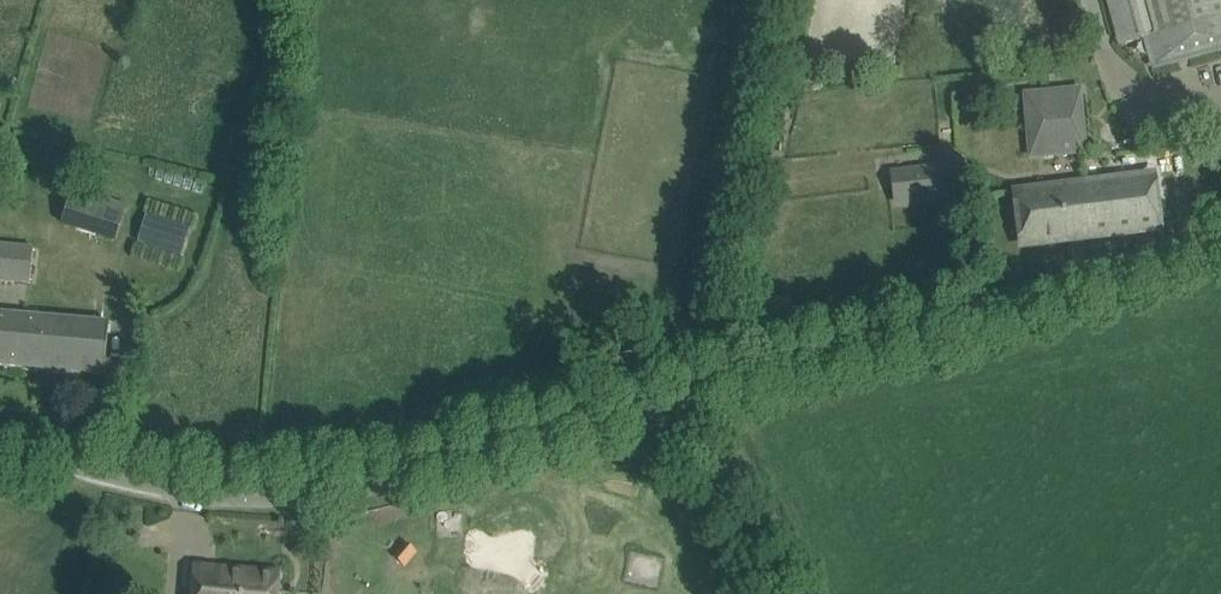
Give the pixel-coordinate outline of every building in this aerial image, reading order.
[(1118,45),(1143,38),(1151,70),(1220,51),(1220,0),(1106,0),(1118,45)] [(1079,137),(1080,154),(1088,153),(1081,86),(1042,90),(1046,140),(1079,137)] [(1028,159),(1080,154),(1079,137),(1046,140),(1042,90),(1022,92),(1028,159)] [(943,197),(938,166),(893,173),(897,203),(943,197)] [(1158,228),(1155,204),(1152,177),(1084,185),(1091,236),(1158,228)] [(1023,245),(1091,236),(1084,185),(1017,193),(1023,245)] [(132,204),(85,191),(77,221),(123,234),(132,204)] [(182,256),(191,228),(147,213),(137,242),(182,256)] [(33,244),(0,242),(0,280),(30,282),(33,244)] [(107,351),(109,322),(0,312),(0,365),(105,375),(107,351)] [(281,571),(194,564),(192,593),(279,593),(281,571)]
